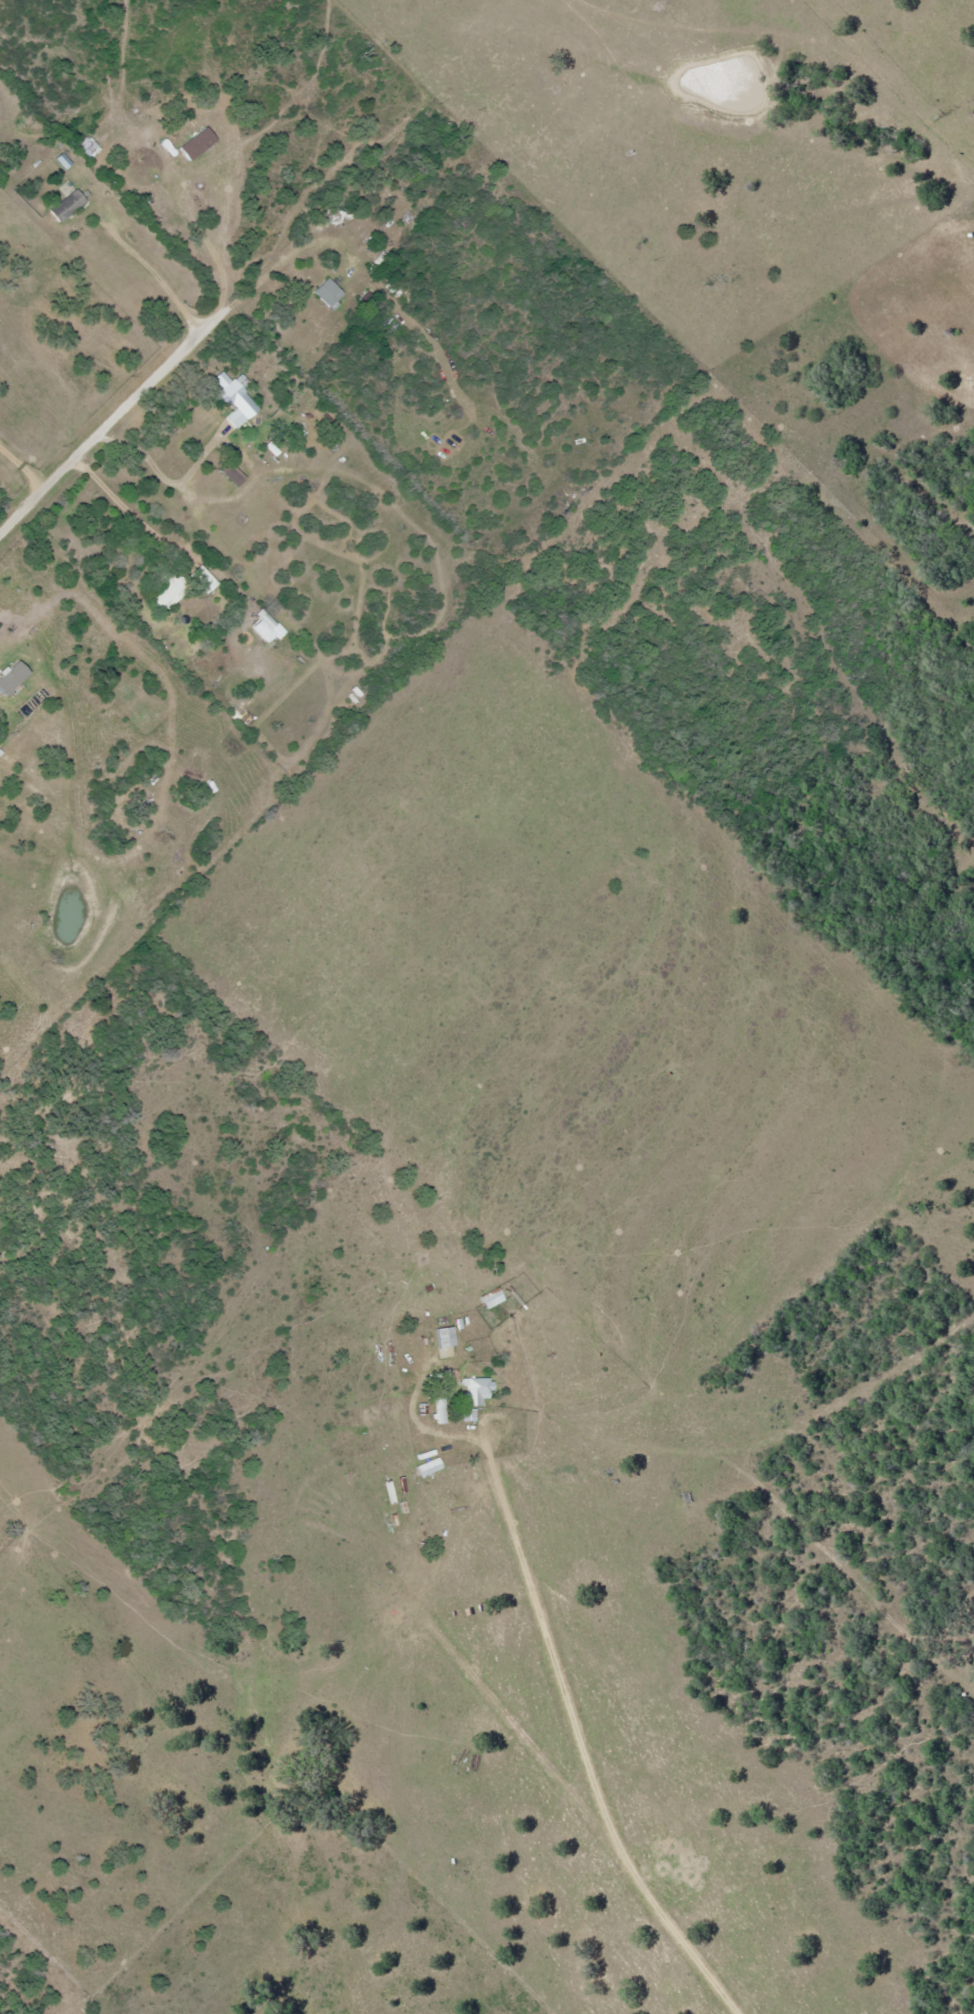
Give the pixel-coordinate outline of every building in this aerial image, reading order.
[(176,146),(185,161),(214,142),(205,127),(176,146)] [(87,156),(97,146),(85,135),(75,145),(87,156)] [(85,201),(75,188),(46,210),(55,223),(85,201)] [(330,311),(344,297),(325,277),(310,291),(330,311)] [(257,408),(235,385),(242,378),(239,374),(232,381),(221,369),(211,378),(220,389),(217,392),(232,409),(223,417),(234,429),(257,408)] [(216,583),(198,564),(187,575),(204,593),(216,583)] [(163,611),(188,588),(167,567),(143,590),(163,611)] [(284,631),(264,610),(248,626),(264,643),(272,635),(276,640),(284,631)] [(502,1301),(497,1287),(478,1295),(483,1308),(502,1301)] [(451,1345),(450,1326),(433,1327),(434,1346),(451,1345)] [(481,1404),(481,1394),(489,1394),(489,1377),(465,1377),(465,1404),(481,1404)] [(443,1423),(443,1390),(435,1390),(435,1423),(443,1423)] [(471,1420),(471,1410),(461,1410),(461,1420),(471,1420)] [(440,1468),(436,1457),(413,1465),(417,1476),(440,1468)]
